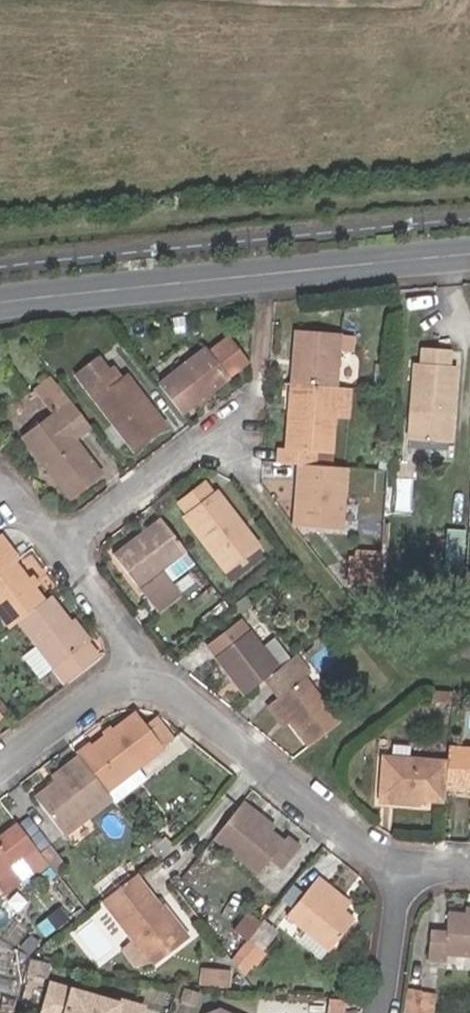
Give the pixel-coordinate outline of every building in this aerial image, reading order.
[(284,390),(330,394),(333,357),(334,342),(334,341),(334,339),(288,336),(284,390)] [(345,357),(347,342),(334,341),(334,342),(333,357),(345,357)] [(196,354),(151,388),(175,418),(220,383),(236,371),(216,345),(200,358),(196,354)] [(447,355),(418,353),(416,368),(411,368),(406,444),(447,448),(452,371),(446,371),(447,355)] [(159,429),(121,380),(116,385),(107,372),(102,376),(90,361),(69,379),(80,393),(128,452),(159,429)] [(64,406),(45,381),(34,391),(53,415),(64,406)] [(325,458),(330,394),(284,390),(280,453),(271,452),(270,470),(292,472),(308,473),(324,474),(325,458)] [(81,428),(64,406),(53,415),(16,442),(62,501),(93,478),(65,442),(81,428)] [(334,535),(338,475),(324,474),(308,473),(292,472),(291,501),(297,502),(296,533),(334,535)] [(221,576),(252,551),(210,497),(208,499),(198,487),(172,509),(182,521),(179,524),(221,576)] [(297,502),(291,501),(289,532),(296,533),(297,502)] [(157,574),(180,558),(157,528),(110,564),(151,617),(176,598),(166,586),(160,590),(151,578),(157,574)] [(381,583),(383,549),(349,547),(347,581),(381,583)] [(0,550),(0,631),(2,634),(10,628),(38,607),(9,569),(12,566),(0,550)] [(166,586),(157,574),(151,578),(160,590),(166,586)] [(44,601),(38,607),(10,628),(61,690),(95,664),(67,630),(44,601)] [(209,662),(238,699),(258,683),(270,674),(253,653),(241,637),(232,625),(200,650),(209,662)] [(268,641),(253,653),(270,674),(285,662),(268,641)] [(303,749),(334,724),(299,681),(303,677),(290,659),(285,662),(270,674),(258,683),(273,702),(269,705),(282,722),(303,749)] [(276,728),(282,722),(269,705),(262,711),(276,728)] [(130,723),(75,766),(101,799),(132,775),(156,756),(138,733),(130,723)] [(138,733),(156,756),(166,749),(148,725),(138,733)] [(469,765),(469,755),(443,753),(441,770),(469,772),(469,765)] [(411,806),(438,808),(439,794),(441,770),(378,764),(375,805),(393,807),(393,809),(410,811),(411,806)] [(101,799),(75,766),(47,788),(52,794),(32,810),(60,844),(108,808),(101,799)] [(469,772),(441,770),(439,794),(466,796),(469,772)] [(132,775),(101,799),(108,808),(110,811),(141,787),(132,775)] [(272,831),(238,806),(233,812),(268,837),(272,831)] [(268,837),(233,812),(209,844),(254,878),(266,862),(279,872),(296,849),(284,841),(279,846),(268,837)] [(13,832),(0,841),(0,880),(32,856),(13,832)] [(58,869),(43,850),(33,858),(48,877),(58,869)] [(128,880),(96,904),(127,945),(117,953),(126,965),(144,967),(140,962),(172,937),(153,913),(128,880)] [(313,884),(307,891),(337,916),(343,908),(313,884)] [(325,954),(348,925),(337,916),(307,891),(284,920),(325,954)] [(63,905),(36,924),(46,937),(72,918),(63,905)] [(159,908),(153,913),(172,937),(178,932),(159,908)] [(460,924),(443,922),(442,941),(426,940),(423,967),(440,969),(441,964),(469,967),(469,924),(460,924)] [(260,955),(256,952),(271,933),(259,923),(224,964),(238,981),(260,955)] [(222,991),(225,975),(195,970),(192,987),(222,991)] [(405,1012),(409,1012),(434,1012),(438,991),(408,986),(405,1012)] [(46,990),(40,1012),(138,1012),(139,1009),(114,1003),(114,1006),(46,990)]
